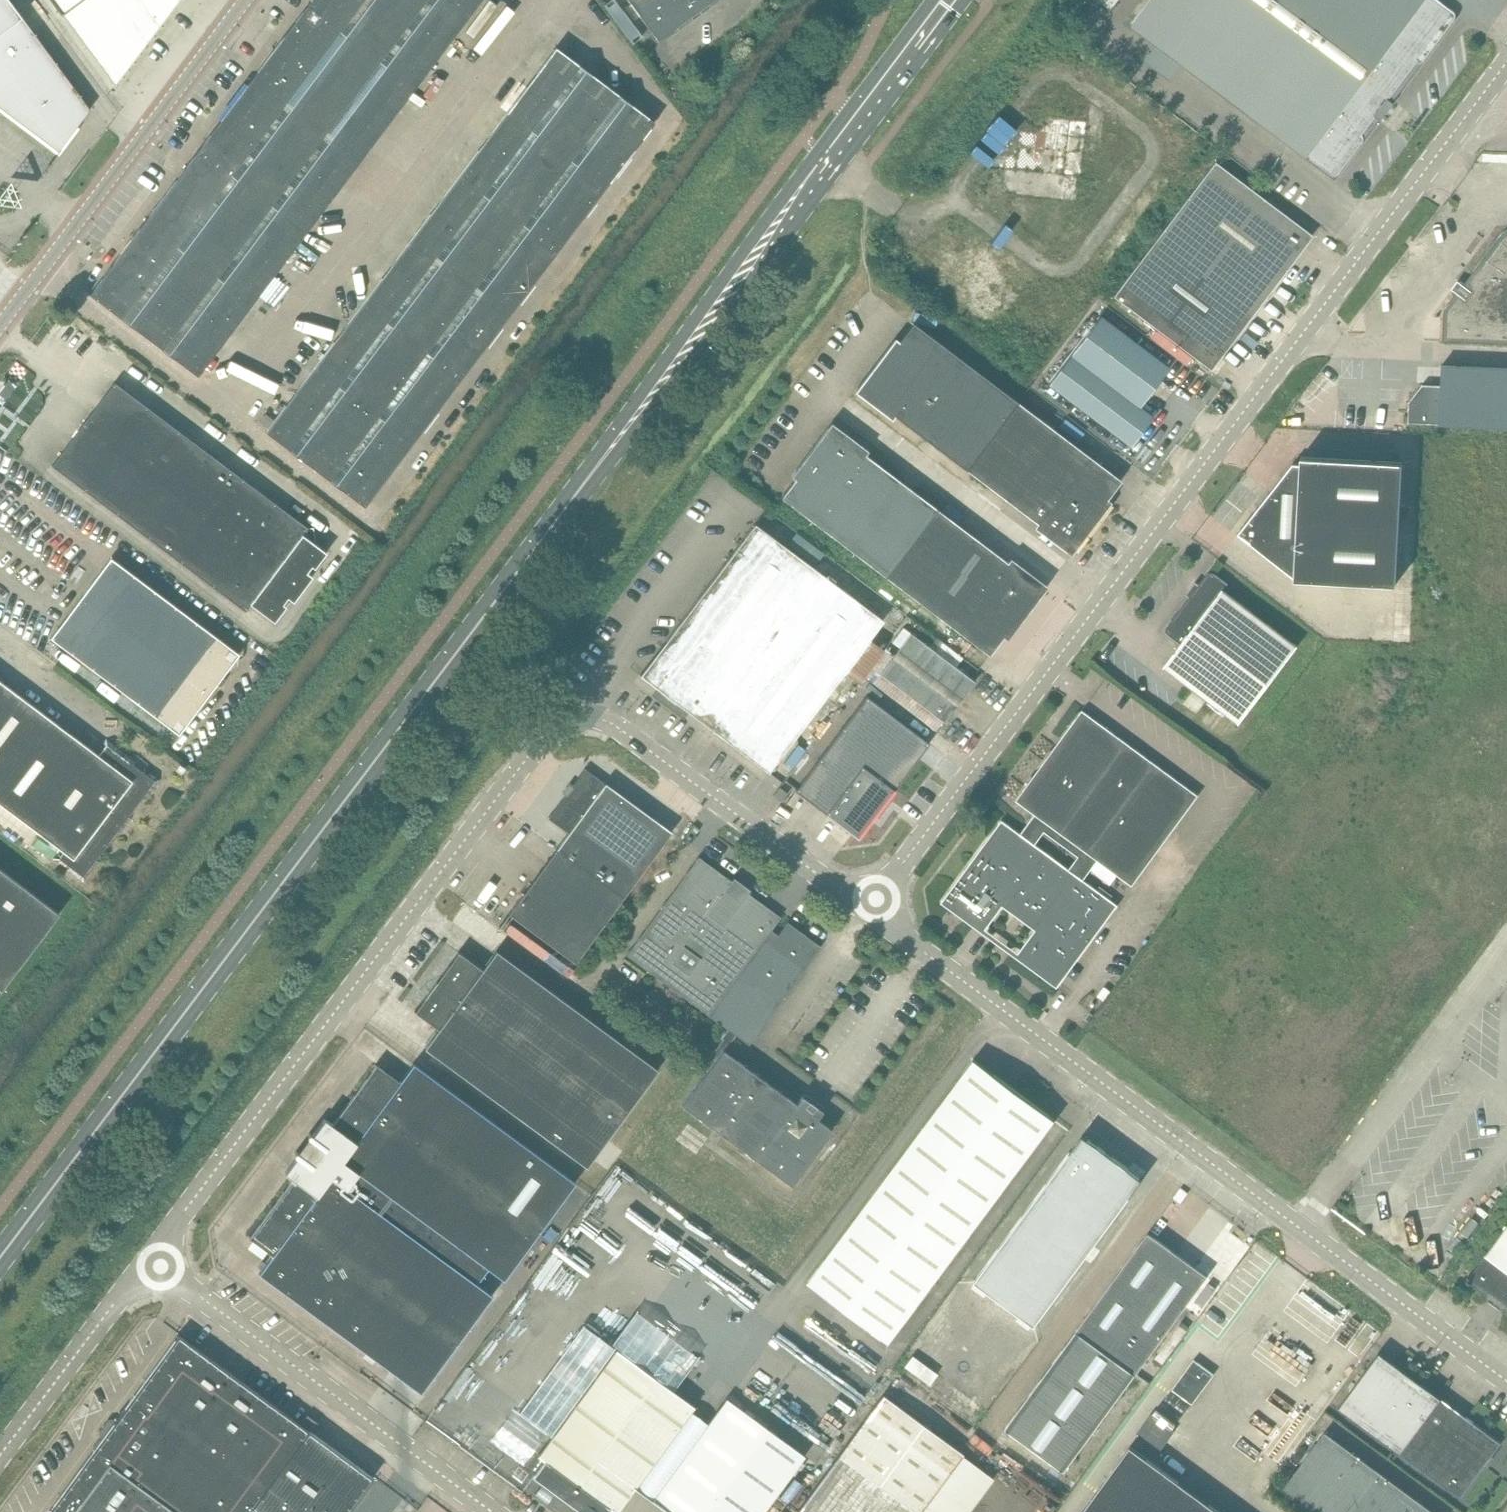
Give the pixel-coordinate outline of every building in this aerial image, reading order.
[(59,151),(91,109),(10,0),(0,0),(0,107),(59,151)] [(86,38),(98,54),(171,0),(58,0),(86,38)] [(307,6),(415,87),(469,15),(449,0),(311,0),(307,6)] [(469,15),(481,0),(449,0),(469,15)] [(604,5),(632,44),(642,37),(615,0),(611,0),(604,5)] [(658,40),(713,0),(628,0),(658,40)] [(1133,25),(1307,156),(1308,155),(1311,158),(1310,159),(1331,174),(1363,143),(1375,116),(1380,120),(1393,102),(1388,99),(1416,62),(1454,20),(1456,14),(1455,13),(1444,5),(1438,0),(1152,0),(1133,25)] [(307,6),(252,78),(361,159),(415,87),(307,6)] [(556,47),(508,112),(606,186),(655,122),(556,47)] [(252,78),(198,150),(307,232),(361,159),(252,78)] [(508,112),(459,176),(558,250),(606,186),(508,112)] [(198,150),(144,222),(252,304),(307,232),(198,150)] [(164,166),(172,172),(178,163),(170,157),(164,166)] [(1216,163),(1115,297),(1211,370),(1312,235),(1296,223),(1216,163)] [(459,176),(411,240),(510,314),(558,250),(459,176)] [(252,304),(144,222),(89,294),(198,376),(252,304)] [(411,240),(363,304),(461,378),(510,314),(411,240)] [(1443,341),(1506,344),(1506,244),(1464,284),(1461,281),(1452,293),(1448,306),(1443,341)] [(363,304),(314,368),(413,442),(461,378),(363,304)] [(1100,317),(1050,384),(1115,434),(1131,446),(1153,417),(1140,407),(1169,368),(1153,356),(1100,317)] [(913,323),(862,390),(1070,547),(1120,480),(913,323)] [(413,442),(314,368),(266,432),(365,506),(413,442)] [(1410,429),(1506,433),(1506,374),(1443,373),(1442,393),(1423,390),(1411,408),(1410,429)] [(52,466),(245,611),(250,604),(274,621),(285,606),(283,604),(288,598),(293,601),(312,576),(307,572),(312,566),(314,568),(326,552),(302,535),(308,528),(115,382),(52,466)] [(259,422),(268,428),(274,420),(265,414),(259,422)] [(832,430),(782,497),(989,654),(1003,636),(1007,639),(1047,586),(1031,574),(1028,578),(832,430)] [(1294,464),(1238,534),(1295,578),(1295,580),(1396,585),(1402,463),(1301,457),(1301,465),(1294,464)] [(755,524),(640,675),(769,772),(883,620),(755,524)] [(51,637),(67,649),(179,733),(217,683),(221,686),(226,679),(222,676),(239,653),(111,557),(51,637)] [(1182,644),(1164,667),(1239,724),(1298,647),(1224,591),(1229,584),(1215,573),(1207,575),(1199,584),(1197,583),(1187,595),(1190,598),(1167,626),(1182,644)] [(907,633),(877,674),(928,710),(944,722),(975,681),(959,669),(907,633)] [(64,852),(59,858),(82,876),(154,781),(118,754),(108,746),(100,756),(0,681),(0,803),(64,852)] [(866,697),(796,790),(858,837),(928,743),(866,697)] [(1055,748),(1016,801),(1035,814),(1098,860),(1117,874),(1132,885),(1199,795),(1082,710),(1063,737),(1069,741),(1061,753),(1055,748)] [(585,769),(549,818),(569,833),(557,849),(624,896),(659,848),(671,832),(585,769)] [(780,787),(773,795),(781,802),(788,793),(780,787)] [(1098,860),(1035,814),(1033,817),(1021,834),(1002,820),(941,903),(942,903),(944,901),(985,931),(1003,906),(1035,930),(1017,955),(1058,985),(1056,987),(1057,988),(1067,975),(1075,981),(1080,974),(1072,968),(1118,905),(1083,879),(1090,870),(1098,860)] [(557,849),(509,914),(575,962),(624,896),(557,849)] [(698,857),(627,955),(718,1022),(790,924),(787,922),(778,935),(771,930),(781,917),(698,857)] [(58,912),(0,869),(0,989),(58,912)] [(707,1070),(682,1105),(792,1185),(820,1146),(832,1130),(817,1119),(823,1111),(802,1096),(796,1103),(723,1050),(735,1035),(749,1045),(821,946),(790,924),(718,1022),(728,1029),(721,1038),(723,1039),(702,1067),(707,1070)] [(463,955),(419,1015),(439,1029),(425,1048),(586,1166),(658,1069),(496,951),(483,970),(463,955)] [(974,1060),(809,1281),(890,1341),(1055,1120),(974,1060)] [(315,1141),(310,1149),(482,1276),(488,1268),(503,1279),(575,1182),(414,1064),(400,1082),(380,1068),(337,1127),(324,1118),(312,1136),(315,1141)] [(1076,1134),(956,1298),(1021,1347),(1147,1183),(1076,1134)] [(297,1182),(254,1239),(273,1255),(260,1274),(421,1392),(492,1295),(476,1284),(482,1276),(310,1149),(304,1156),(298,1152),(285,1172),(297,1182)] [(1471,1276),(1472,1284),(1506,1310),(1506,1227),(1483,1260),(1471,1276)] [(1148,1233),(1078,1329),(1083,1333),(1108,1351),(1131,1368),(1138,1373),(1208,1276),(1148,1233)] [(1078,1329),(1007,1428),(1066,1472),(1138,1373),(1131,1368),(1108,1351),(1083,1333),(1078,1329)] [(52,1511),(248,1511),(253,1506),(260,1511),(348,1511),(361,1494),(373,1477),(178,1334),(50,1510),(52,1511)] [(534,1476),(581,1510),(580,1511),(606,1511),(609,1507),(616,1511),(629,1494),(693,1408),(617,1351),(551,1440),(539,1456),(546,1460),(534,1476)] [(1367,1369),(1339,1407),(1445,1486),(1461,1497),(1502,1443),(1379,1353),(1367,1369)] [(1194,1360),(1173,1389),(1193,1404),(1214,1375),(1194,1360)] [(963,1453),(884,1395),(798,1511),(919,1511),(963,1453)] [(805,1457),(725,1397),(662,1481),(650,1497),(670,1511),(763,1511),(805,1457)] [(1152,1413),(1137,1433),(1161,1451),(1176,1431),(1152,1413)] [(307,1415),(302,1422),(312,1430),(318,1423),(307,1415)] [(1280,1490),(1309,1511),(1433,1511),(1428,1509),(1324,1431),(1280,1490)] [(1079,1511),(1221,1511),(1130,1444),(1079,1511)]
